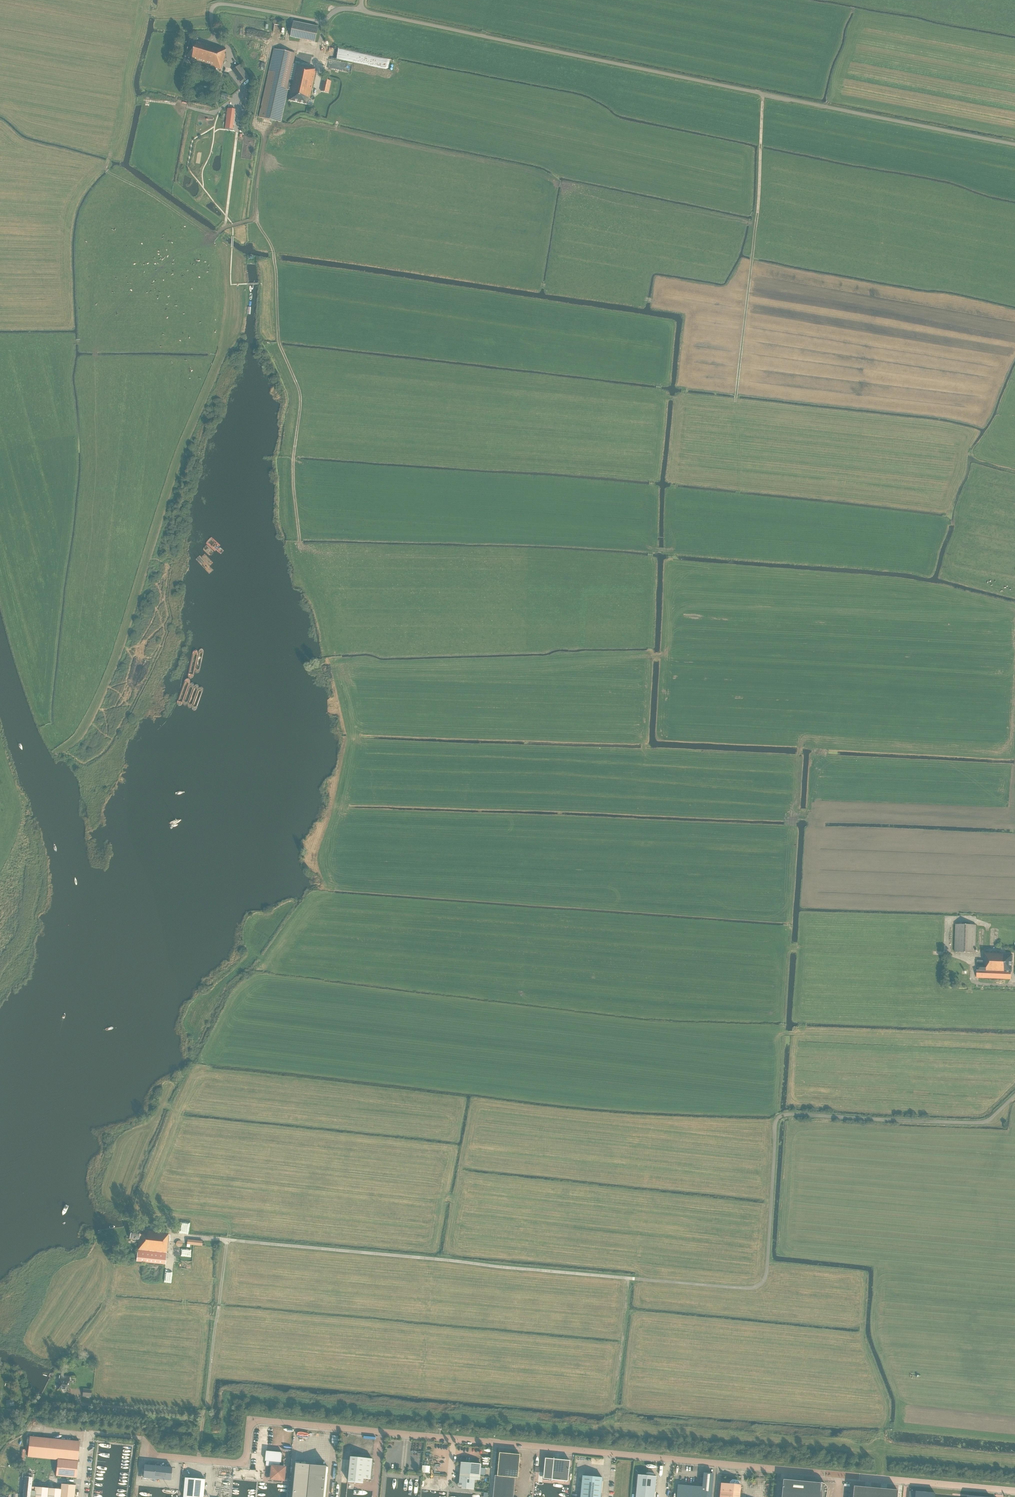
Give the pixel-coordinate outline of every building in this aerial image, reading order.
[(293,22),(290,37),(315,43),(319,27),(293,22)] [(202,63),(202,64),(206,65),(206,64),(211,65),(210,66),(215,68),(214,72),(220,74),(221,70),(226,55),(225,54),(226,49),(203,42),(203,43),(198,42),(191,40),(188,47),(187,50),(188,50),(186,57),(185,59),(198,63),(198,61),(202,63)] [(295,54),(274,49),(259,118),(281,122),(288,90),(290,90),(288,100),(308,105),(308,104),(309,104),(310,101),(309,100),(316,70),(311,69),(311,68),(296,65),(293,81),(289,80),(295,54)] [(378,57),(377,66),(386,67),(387,58),(378,57)] [(326,59),(325,65),(348,69),(349,63),(326,59)] [(232,70),(242,83),(249,78),(240,65),(232,70)] [(331,82),(324,80),(322,91),(329,93),(331,82)] [(954,952),(975,953),(976,925),(955,925),(954,952)] [(1011,972),(1012,954),(985,953),(985,958),(984,958),(984,961),(977,961),(977,978),(1011,979),(1011,972)] [(957,982),(966,983),(967,975),(957,974),(957,982)] [(129,1239),(139,1240),(136,1262),(165,1265),(168,1233),(140,1230),(131,1229),(129,1239)] [(58,1389),(69,1390),(70,1377),(59,1376),(58,1389)] [(83,1396),(91,1397),(91,1390),(83,1389),(83,1396)] [(28,1457),(57,1460),(58,1460),(77,1462),(79,1442),(30,1437),(28,1457)] [(280,1462),(281,1463),(282,1452),(266,1451),(265,1461),(266,1461),(266,1466),(273,1467),(271,1479),(284,1480),(285,1468),(280,1467),(280,1462)] [(520,1455),(500,1453),(497,1476),(495,1475),(493,1496),(513,1496),(515,1478),(518,1478),(520,1455)] [(364,1478),(371,1479),(372,1459),(351,1457),(348,1482),(363,1483),(364,1478)] [(552,1481),(552,1479),(568,1481),(570,1461),(554,1459),(554,1458),(554,1459),(545,1458),(544,1479),(552,1479),(552,1481)] [(58,1460),(57,1460),(56,1476),(76,1478),(78,1462),(77,1462),(58,1460)] [(475,1479),(480,1480),(481,1464),(461,1463),(459,1485),(469,1486),(469,1489),(474,1489),(475,1479)] [(295,1464),(292,1496),(325,1496),(328,1467),(295,1464)] [(144,1465),(143,1478),(171,1481),(172,1467),(144,1465)] [(33,1474),(23,1473),(22,1477),(25,1478),(23,1496),(74,1496),(75,1485),(56,1484),(56,1483),(48,1482),(47,1488),(34,1487),(31,1487),(33,1474)] [(713,1474),(704,1473),(703,1487),(678,1485),(677,1496),(711,1496),(713,1474)] [(656,1477),(638,1475),(636,1496),(654,1496),(656,1477)] [(602,1478),(582,1476),(580,1496),(601,1496),(602,1478)] [(205,1479),(185,1478),(184,1496),(204,1496),(205,1479)] [(782,1496),(825,1496),(827,1491),(827,1490),(827,1489),(826,1488),(826,1487),(826,1486),(825,1485),(824,1484),(823,1484),(822,1483),(821,1483),(820,1483),(783,1480),(782,1496)] [(720,1496),(740,1496),(741,1485),(721,1483),(720,1496)] [(853,1496),(897,1496),(898,1490),(854,1486),(853,1496)]
